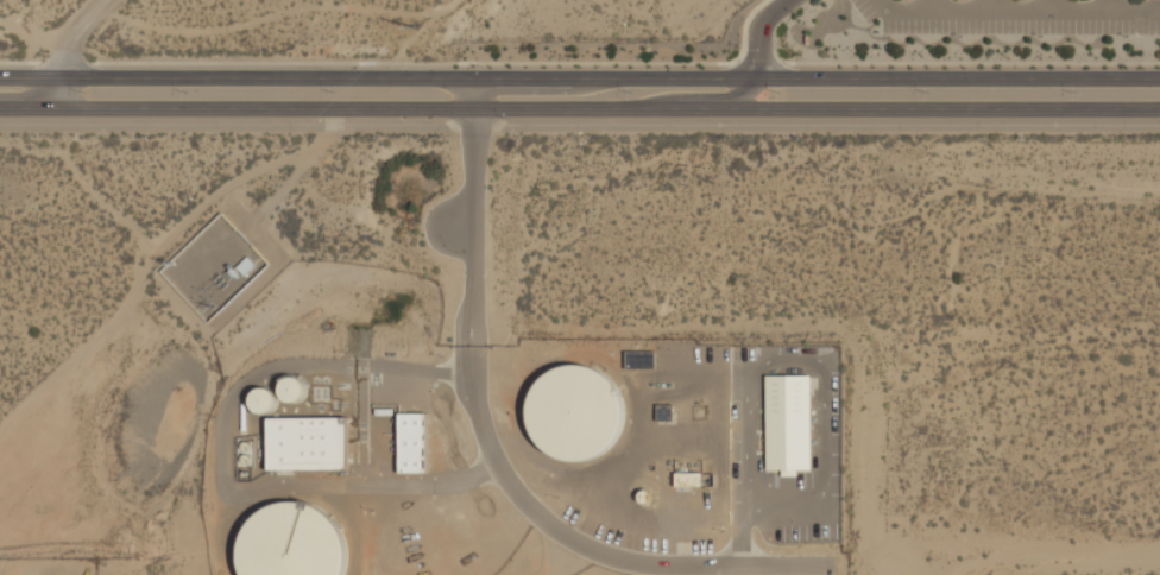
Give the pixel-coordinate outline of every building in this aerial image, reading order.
[(535,462),(559,473),(584,472),(600,462),(609,454),(618,438),(620,424),(618,406),(613,394),(603,380),(594,375),(576,368),(566,368),(542,375),(528,386),(522,396),(516,413),(515,423),(519,441),(535,462)] [(767,470),(811,469),(810,375),(766,375),(767,470)] [(271,387),(251,393),(257,415),(278,409),(271,387)] [(264,411),(264,469),(349,470),(352,412),(264,411)] [(427,413),(399,413),(399,473),(427,473),(427,413)] [(675,486),(702,487),(703,473),(675,473),(675,486)] [(322,503),(303,495),(290,495),(270,500),(252,512),(245,522),(235,543),(235,564),(238,574),(350,574),(354,563),(354,550),(349,530),(339,514),(322,503)]
